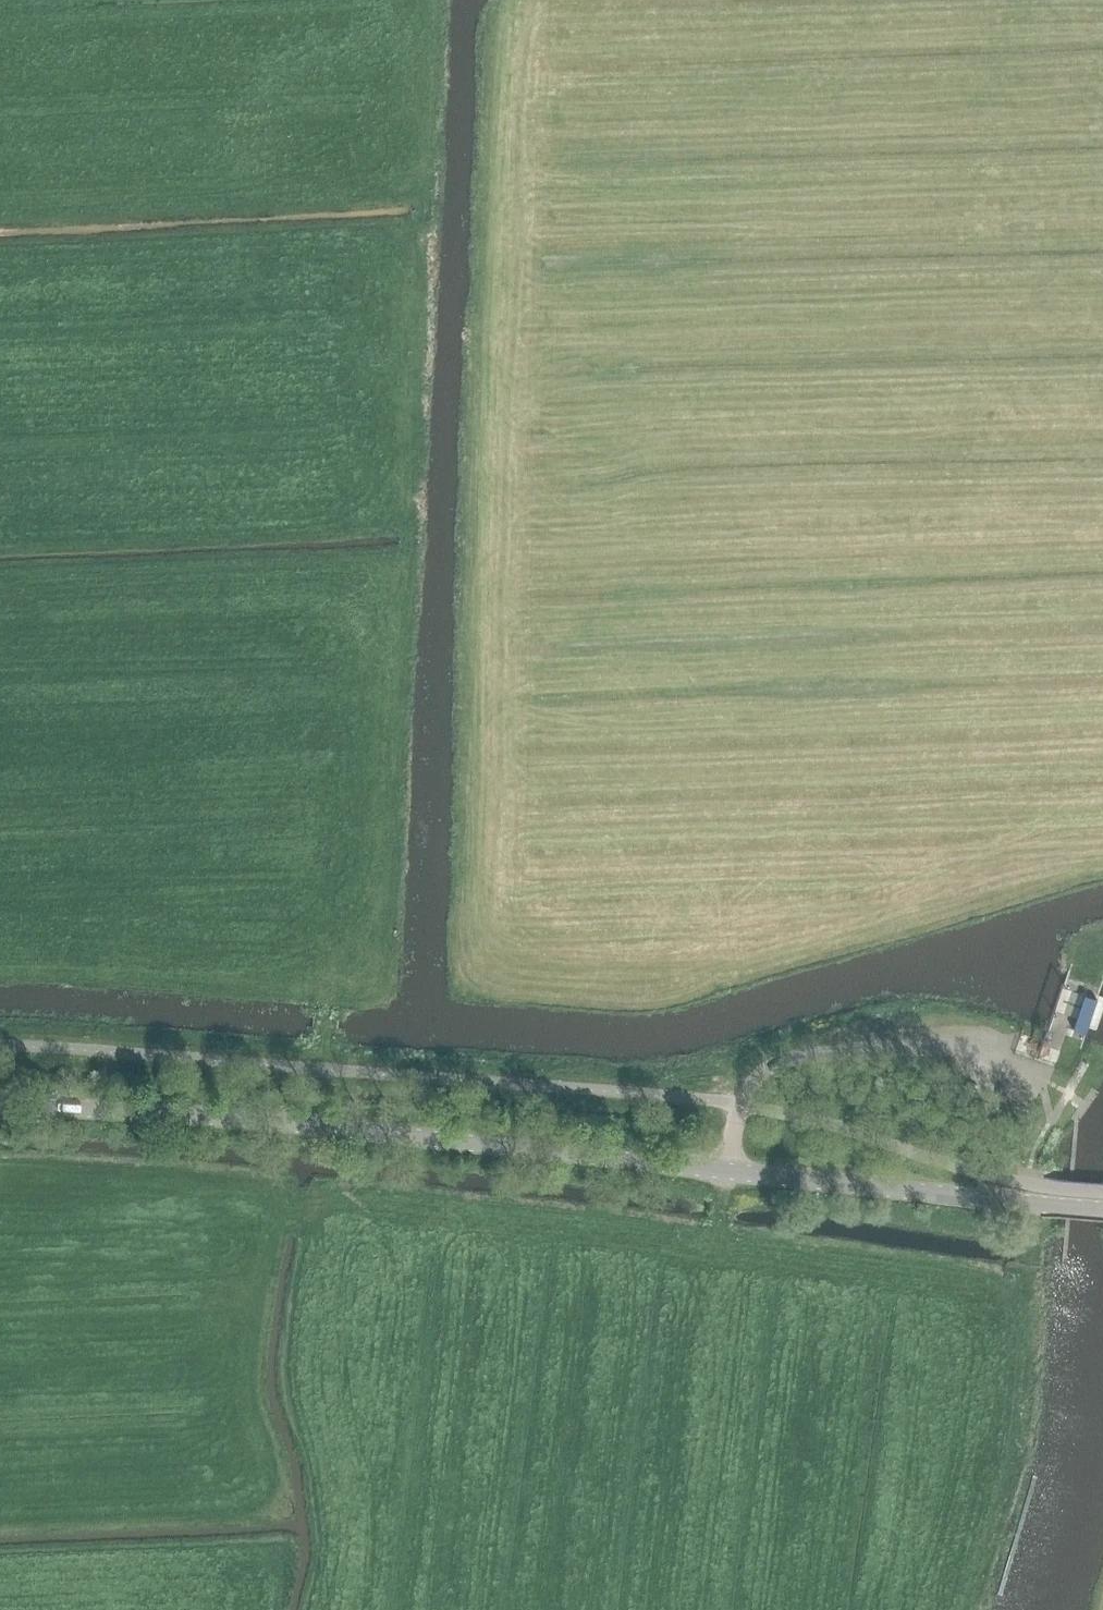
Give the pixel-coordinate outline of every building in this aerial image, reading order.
[(1084,994),(1073,1029),(1086,1033),(1097,998),(1084,994)]
